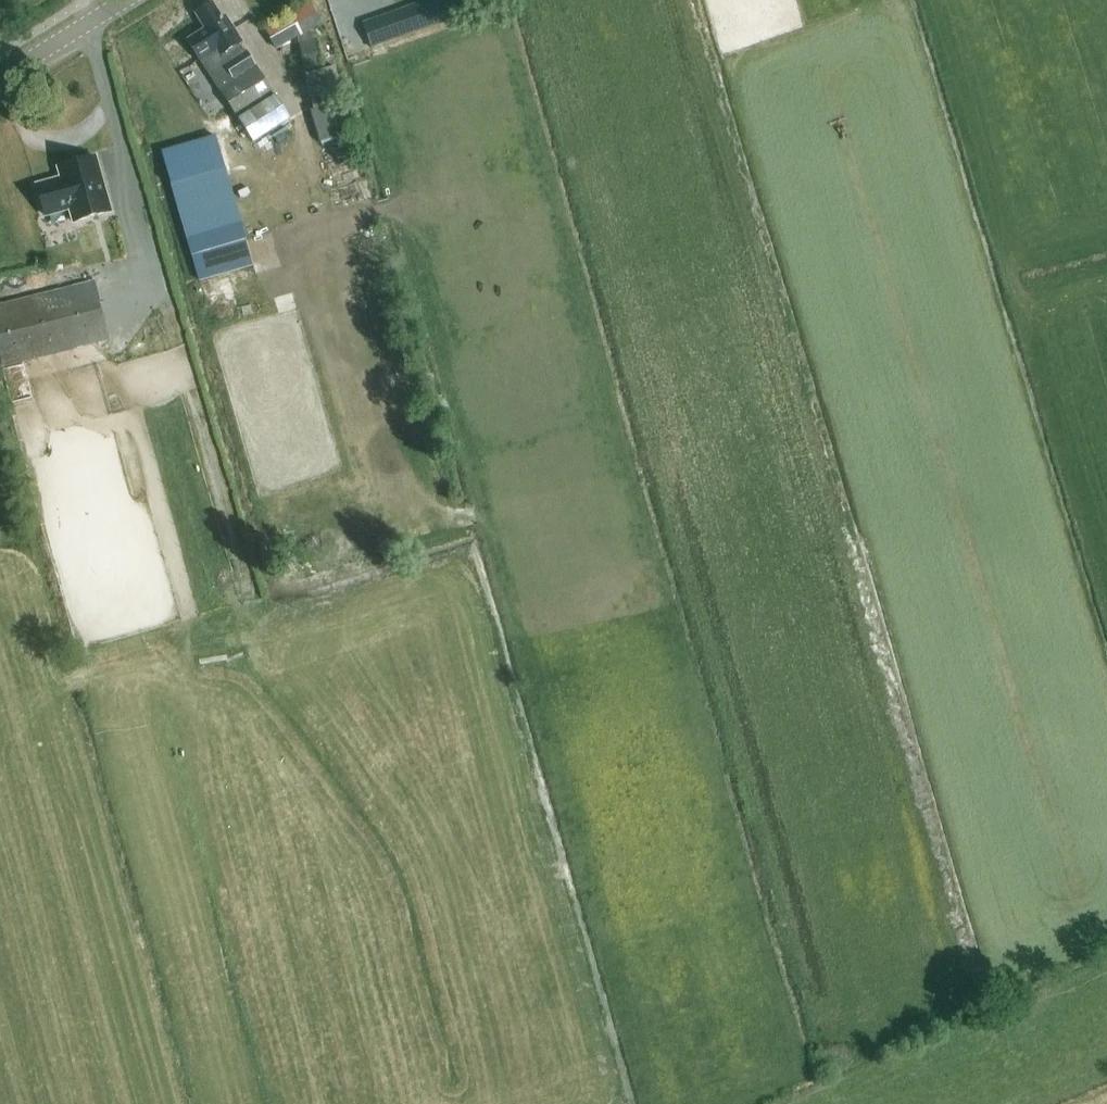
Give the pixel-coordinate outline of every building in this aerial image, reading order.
[(387,13),(395,38),(445,20),(437,0),(424,0),(387,13)] [(253,140),(289,119),(245,49),(243,50),(239,44),(242,42),(226,15),(222,17),(212,2),(195,13),(205,29),(187,40),(199,60),(200,60),(217,88),(218,88),(253,140)] [(310,2),(303,6),(263,27),(275,49),(297,38),(304,70),(322,67),(313,29),(322,24),(310,2)] [(353,134),(335,67),(305,75),(314,110),(312,110),(320,143),(353,134)] [(225,168),(215,135),(162,151),(172,184),(225,168)] [(59,182),(35,191),(45,220),(69,211),(74,225),(111,211),(91,158),(55,171),(59,182)] [(0,304),(0,360),(2,367),(88,346),(73,285),(0,304)]
